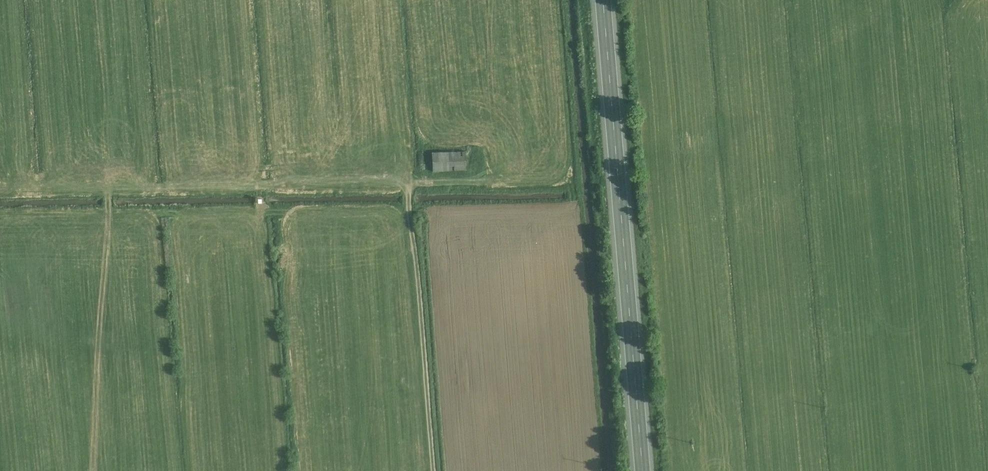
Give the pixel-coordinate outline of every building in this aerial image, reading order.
[(464,149),(430,150),(431,170),(464,169),(464,149)]
